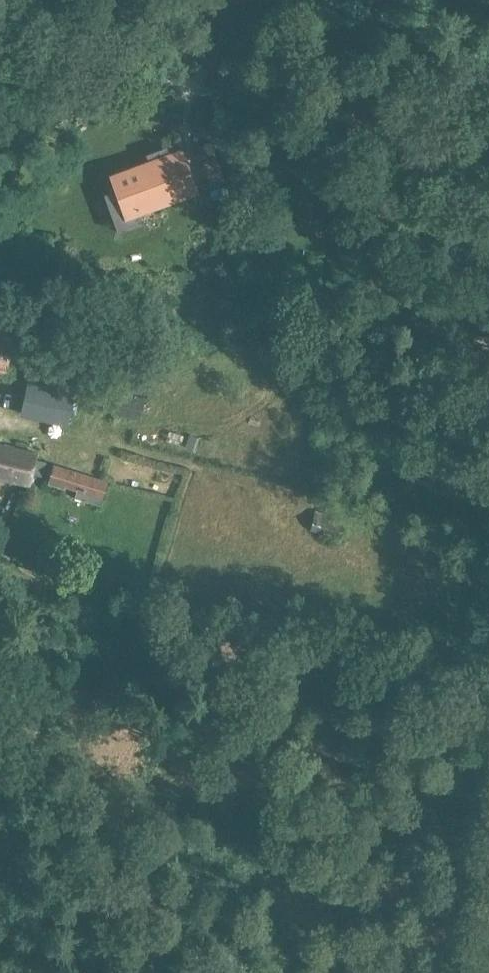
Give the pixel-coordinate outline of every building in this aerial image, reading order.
[(168,146),(153,152),(146,154),(148,159),(148,161),(112,174),(117,190),(127,217),(138,213),(140,212),(196,191),(196,190),(181,148),(170,152),(168,146)] [(6,371),(16,331),(0,327),(0,369),(6,371)] [(113,388),(106,409),(138,418),(143,397),(113,388)] [(200,437),(189,434),(185,447),(195,450),(200,437)] [(31,483),(38,451),(0,442),(0,475),(31,483)] [(48,481),(47,483),(64,488),(64,486),(76,490),(74,496),(100,505),(102,498),(108,480),(53,463),(47,480),(48,481)] [(314,509),(310,529),(341,538),(346,517),(314,509)]
